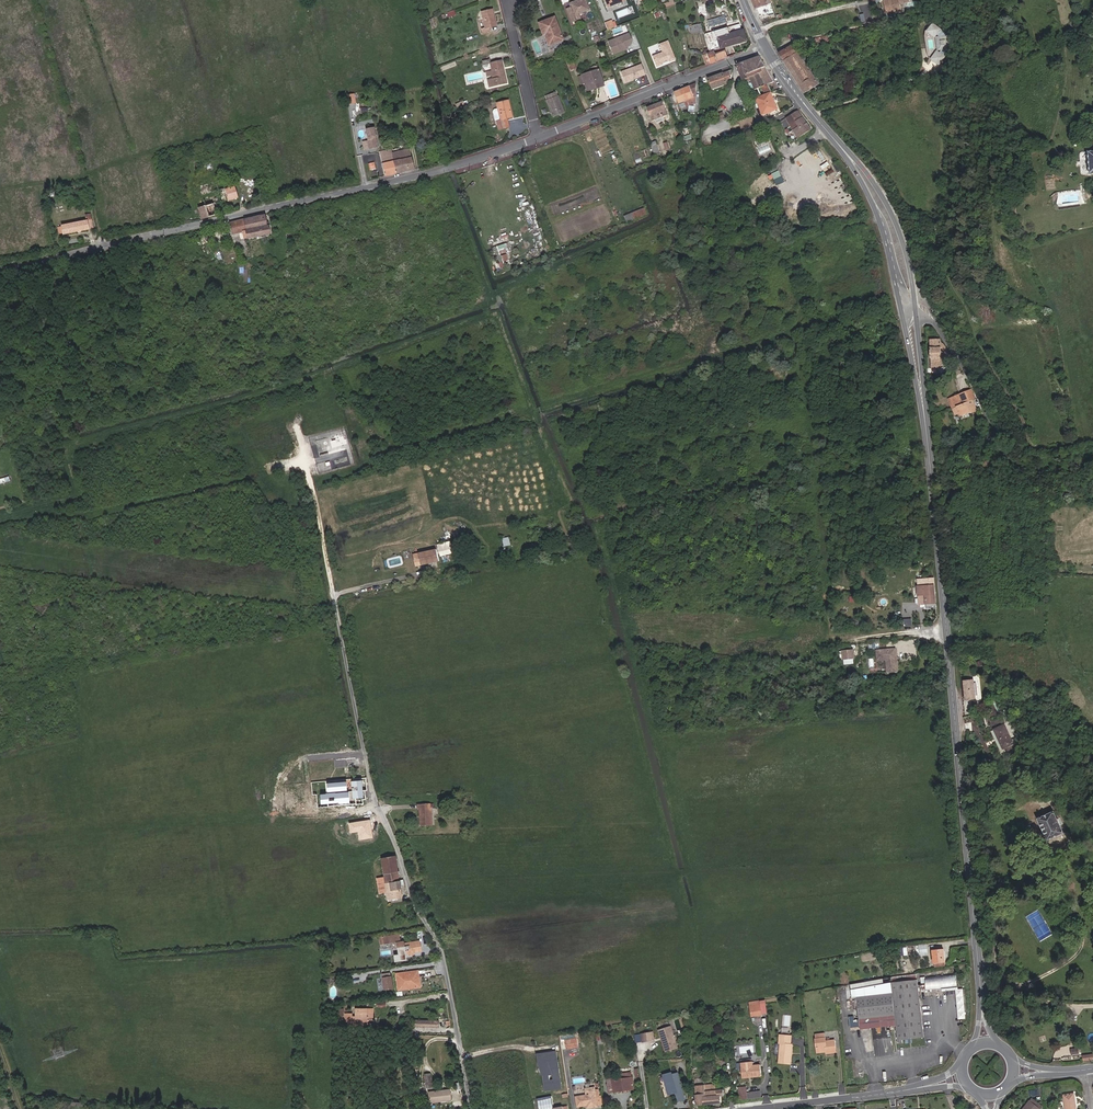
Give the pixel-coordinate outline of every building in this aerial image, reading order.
[(584,0),(580,0),(569,4),(570,7),(564,9),(568,22),(574,20),(573,16),(577,14),(587,11),(584,0)] [(623,0),(604,0),(608,9),(624,2),(623,0)] [(665,9),(674,6),(671,0),(667,0),(669,4),(664,6),(665,9)] [(696,14),(704,13),(701,0),(691,0),(696,14)] [(756,11),(772,5),(770,0),(752,0),(756,11)] [(887,1),(889,12),(899,10),(898,5),(909,2),(908,0),(892,0),(887,1)] [(480,30),(481,35),(490,33),(489,28),(495,26),(491,10),(480,13),(484,29),(480,30)] [(552,18),(537,24),(541,36),(543,36),(545,35),(549,45),(550,49),(556,47),(555,43),(560,41),(552,18)] [(610,22),(603,25),(606,32),(613,29),(610,22)] [(702,32),(699,22),(686,26),(688,32),(697,30),(698,33),(702,32)] [(956,41),(933,24),(928,32),(935,37),(936,35),(941,38),(943,49),(940,53),(937,52),(932,59),(939,64),(956,41)] [(711,36),(704,38),(707,50),(720,47),(722,47),(743,41),(741,30),(727,33),(725,26),(710,30),(711,36)] [(628,35),(608,43),(612,56),(625,51),(624,49),(626,48),(630,47),(631,43),(628,35)] [(816,40),(818,50),(834,47),(832,36),(816,40)] [(668,43),(658,46),(661,54),(651,58),(655,69),(662,67),(661,66),(668,63),(668,65),(675,63),(668,43)] [(778,55),(804,94),(819,85),(811,72),(821,69),(820,66),(809,69),(793,46),(778,55)] [(706,55),(709,65),(726,58),(722,47),(720,47),(721,53),(712,56),(711,53),(706,55)] [(760,58),(738,66),(743,80),(750,79),(751,83),(754,91),(763,88),(765,94),(772,91),(769,85),(774,84),(765,67),(760,58)] [(504,84),(499,62),(489,64),(488,60),(480,61),(481,66),(489,64),(490,72),(491,76),(492,80),(486,81),(487,88),(504,84)] [(573,60),(567,63),(571,71),(577,69),(573,60)] [(619,73),(622,84),(643,77),(640,66),(619,73)] [(603,85),(597,69),(581,75),(578,76),(581,85),(584,84),(586,89),(596,85),(597,87),(603,85)] [(725,83),(731,82),(732,71),(709,78),(713,90),(726,85),(725,83)] [(695,93),(696,84),(674,94),(679,105),(683,103),(684,105),(685,104),(687,108),(693,105),(690,99),(694,98),(692,94),(695,93)] [(554,93),(543,98),(552,119),(563,114),(554,93)] [(778,111),(771,93),(756,98),(763,116),(768,114),(777,111),(778,111)] [(509,117),(505,101),(494,104),(497,119),(493,120),(496,130),(505,128),(503,119),(509,117)] [(663,104),(648,109),(652,120),(654,120),(655,124),(664,121),(662,117),(667,114),(663,104)] [(723,112),(715,115),(717,121),(725,118),(723,112)] [(798,112),(786,119),(797,138),(810,129),(798,112)] [(744,121),(740,123),(742,130),(747,129),(754,126),(751,118),(744,121)] [(374,129),(366,130),(369,148),(377,147),(374,129)] [(661,153),(657,143),(652,145),(656,155),(661,153)] [(393,154),(392,150),(380,152),(384,177),(392,175),(396,174),(393,154)] [(402,173),(414,170),(410,150),(398,153),(402,173)] [(398,153),(393,154),(396,174),(402,173),(398,153)] [(829,166),(823,167),(826,179),(832,178),(829,166)] [(777,186),(784,182),(778,170),(771,174),(777,186)] [(717,176),(711,181),(718,190),(725,184),(717,176)] [(205,207),(198,209),(198,210),(201,220),(216,216),(213,205),(238,198),(234,186),(223,188),(224,191),(219,192),(218,189),(217,182),(200,186),(202,195),(205,207)] [(195,197),(198,209),(205,207),(202,195),(195,197)] [(645,215),(643,209),(630,214),(633,220),(645,215)] [(267,227),(265,216),(254,219),(256,230),(254,230),(256,236),(270,234),(268,227),(267,227)] [(89,230),(87,221),(84,222),(83,219),(78,220),(79,223),(62,226),(63,235),(77,232),(78,234),(87,232),(87,230),(89,230)] [(256,230),(254,219),(229,224),(232,235),(244,232),(245,239),(256,236),(254,230),(256,230)] [(224,245),(226,251),(231,250),(233,254),(235,253),(233,245),(230,246),(230,244),(224,245)] [(503,267),(502,262),(507,261),(505,254),(497,256),(500,268),(503,267)] [(789,255),(784,258),(787,264),(792,261),(790,257),(789,255)] [(792,261),(787,264),(795,280),(800,277),(792,261)] [(940,340),(939,340),(931,341),(931,369),(945,369),(945,361),(942,361),(941,349),(946,348),(943,344),(941,344),(940,340)] [(974,399),(970,390),(949,397),(953,407),(956,406),(971,400),(974,399)] [(974,410),(971,400),(956,406),(960,415),(974,410)] [(328,463),(317,466),(318,473),(330,470),(328,463)] [(508,537),(501,539),(503,547),(510,545),(508,537)] [(441,561),(439,552),(438,548),(420,551),(423,564),(441,561)] [(936,595),(934,579),(920,580),(920,587),(917,587),(918,596),(926,596),(936,595)] [(926,604),(927,610),(937,609),(936,603),(936,595),(926,596),(926,604)] [(897,649),(878,651),(879,662),(887,661),(888,673),(898,672),(897,649)] [(853,651),(843,652),(843,660),(854,659),(853,651)] [(965,700),(975,699),(972,681),(967,682),(967,680),(964,680),(965,682),(963,682),(965,700)] [(1011,740),(1005,726),(994,731),(1003,750),(1013,744),(1012,742),(1015,741),(1013,738),(1011,740)] [(368,791),(366,779),(311,784),(312,796),(317,796),(318,809),(363,805),(363,801),(366,801),(366,800),(365,792),(368,791)] [(422,810),(423,827),(434,826),(432,809),(431,809),(431,805),(420,806),(421,810),(422,810)] [(1057,819),(1060,818),(1056,810),(1037,819),(1048,841),(1064,834),(1060,827),(1057,819)] [(395,858),(382,859),(384,878),(378,880),(380,894),(387,893),(388,901),(402,899),(400,888),(404,887),(403,880),(399,881),(395,858)] [(404,943),(398,944),(399,956),(422,952),(421,942),(404,945),(404,943)] [(928,943),(920,944),(921,955),(929,954),(928,943)] [(946,962),(945,949),(934,950),(935,963),(946,962)] [(412,987),(413,990),(421,989),(419,971),(397,974),(399,988),(412,987)] [(917,973),(892,977),(893,983),(918,980),(917,973)] [(958,988),(957,974),(926,977),(927,990),(958,988)] [(392,977),(384,978),(385,991),(393,990),(392,977)] [(893,983),(889,983),(893,1027),(897,1026),(899,1044),(903,1044),(902,1040),(907,1039),(912,1039),(924,1038),(918,980),(893,983)] [(893,1027),(889,983),(852,989),(853,998),(858,998),(861,1029),(872,1028),(871,1018),(889,1016),(890,1027),(893,1027)] [(958,1019),(966,1018),(964,988),(956,989),(958,1019)] [(832,992),(822,994),(823,1002),(833,1001),(832,992)] [(752,1006),(753,1017),(763,1016),(762,1005),(752,1006)] [(365,1022),(365,1014),(365,1009),(354,1009),(354,1017),(351,1017),(351,1013),(344,1013),(345,1026),(351,1026),(367,1026),(367,1022),(365,1022)] [(889,1016),(871,1018),(872,1028),(890,1027),(889,1016)] [(669,1028),(657,1031),(659,1038),(660,1039),(661,1041),(660,1042),(664,1054),(675,1050),(669,1028)] [(651,1033),(640,1035),(641,1043),(652,1041),(651,1033)] [(827,1033),(817,1034),(818,1039),(819,1050),(827,1049),(828,1049),(828,1053),(837,1053),(836,1041),(827,1041),(827,1038),(827,1033)] [(791,1036),(781,1035),(780,1044),(781,1044),(779,1062),(791,1063),(791,1055),(789,1055),(790,1046),(791,1036)] [(577,1039),(565,1041),(567,1050),(578,1048),(577,1039)] [(724,1054),(723,1054),(716,1055),(717,1067),(721,1066),(720,1060),(724,1060),(724,1054)] [(741,1064),(742,1078),(761,1076),(760,1066),(751,1067),(751,1063),(741,1064)] [(670,1074),(662,1076),(667,1095),(675,1094),(677,1103),(683,1101),(676,1074),(670,1076),(670,1074)] [(619,1081),(618,1080),(611,1081),(612,1094),(622,1093),(622,1090),(632,1089),(631,1080),(619,1081)] [(695,1088),(697,1107),(721,1104),(720,1097),(723,1097),(723,1092),(718,1092),(717,1086),(695,1088)] [(451,1098),(451,1088),(432,1089),(433,1099),(451,1098)] [(585,1091),(586,1097),(595,1096),(595,1098),(599,1097),(598,1091),(595,1091),(594,1090),(585,1091)] [(1073,1094),(1063,1095),(1064,1108),(1075,1108),(1073,1094)] [(595,1098),(595,1096),(586,1097),(577,1098),(578,1107),(587,1106),(587,1108),(597,1108),(595,1098)] [(1040,1107),(1030,1097),(1018,1108),(1038,1108),(1040,1107)]
